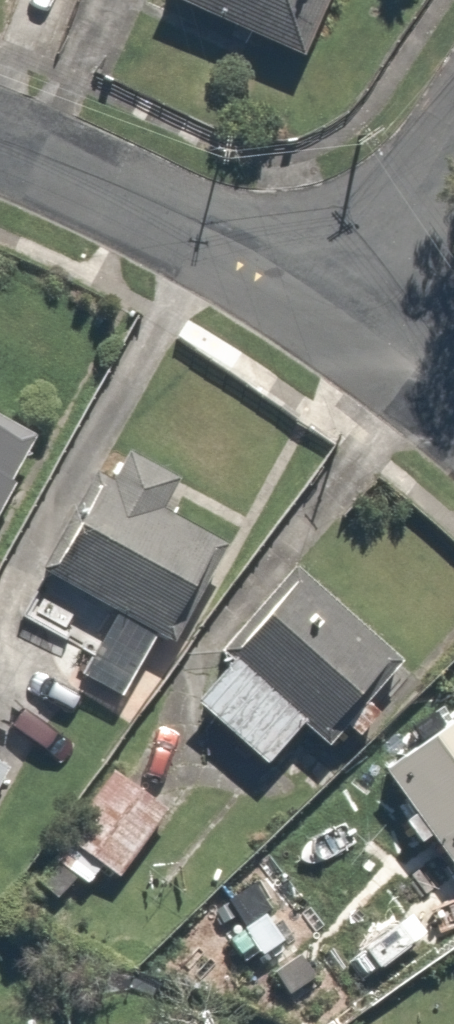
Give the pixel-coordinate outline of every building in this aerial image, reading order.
[(149,13),(308,70),(333,0),(154,0),(149,13)] [(0,430),(0,519),(40,455),(0,430)] [(109,446),(41,571),(191,653),(240,561),(167,522),(185,487),(109,446)] [(291,577),(184,702),(267,773),(309,725),(337,749),(402,672),(291,577)] [(405,788),(453,852),(453,750),(405,788)] [(170,806),(110,764),(42,861),(102,903),(170,806)]
